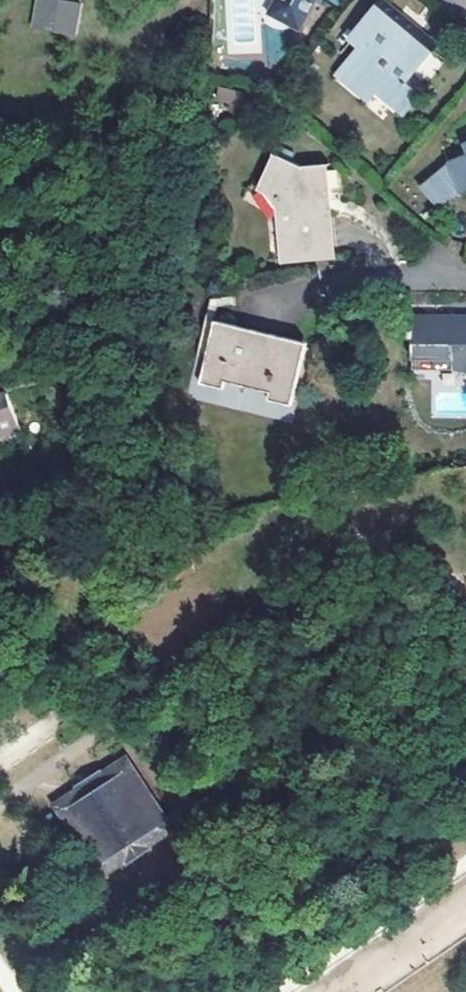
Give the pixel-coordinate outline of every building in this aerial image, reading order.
[(58,36),(63,4),(41,0),(36,32),(58,36)] [(271,14),(303,29),(317,0),(278,0),(271,14)] [(359,95),(361,97),(372,84),(381,92),(403,110),(401,113),(403,115),(422,92),(407,80),(432,50),(381,7),(352,42),(354,44),(357,40),(363,46),(335,79),(338,81),(343,76),(362,92),(359,95)] [(370,105),(381,92),(372,84),(361,97),(370,105)] [(280,194),(287,261),(334,257),(326,166),(331,165),(331,162),(304,167),(278,154),(276,157),(280,159),(268,189),(280,194)] [(448,166),(449,168),(458,190),(462,201),(465,199),(465,159),(448,166)] [(458,190),(449,168),(421,193),(435,210),(458,190)] [(414,316),(413,328),(411,328),(411,336),(413,336),(413,358),(456,358),(456,366),(465,367),(465,315),(414,316)] [(202,355),(209,356),(218,319),(210,317),(202,355)] [(309,340),(218,319),(209,356),(203,383),(226,388),(228,380),(272,390),(270,399),(294,405),(309,340)] [(456,358),(413,358),(413,366),(456,366),(456,358)] [(19,427),(6,392),(0,394),(0,434),(19,427)] [(124,753),(53,803),(57,809),(101,872),(172,823),(124,753)]
